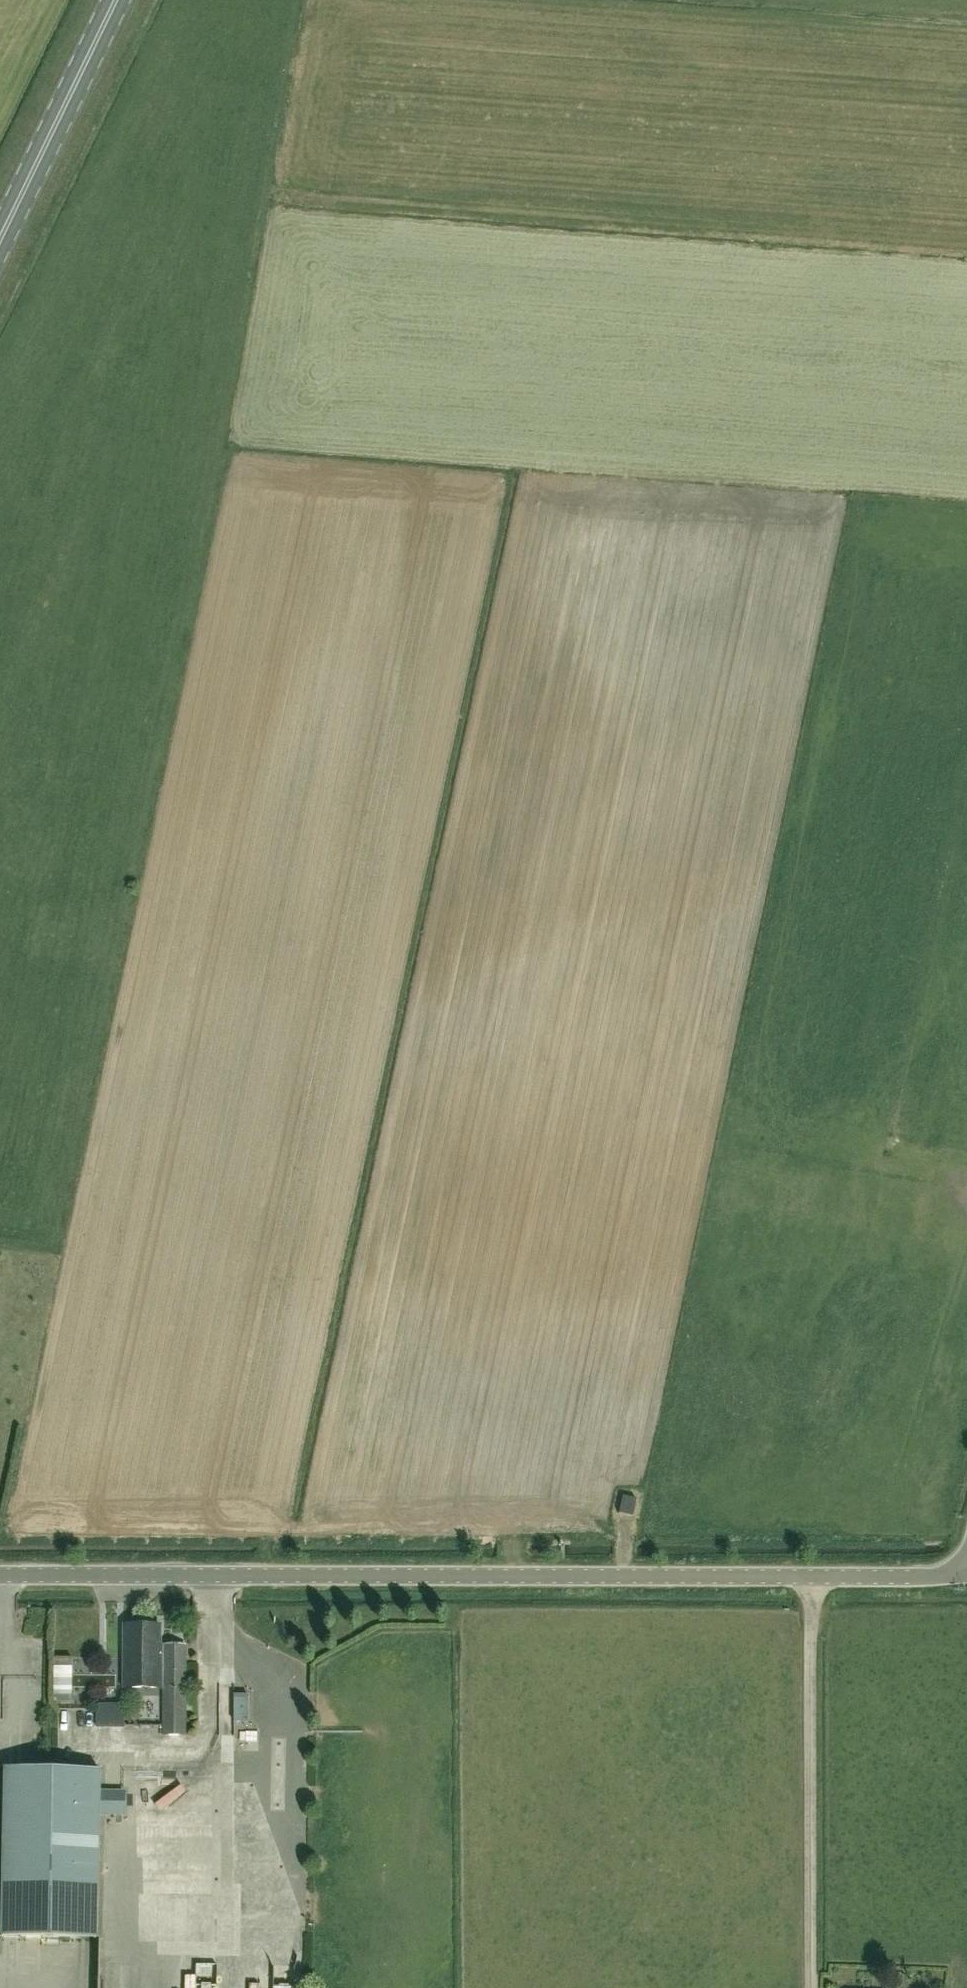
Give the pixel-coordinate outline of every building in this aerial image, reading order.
[(620,1515),(633,1517),(636,1499),(623,1497),(620,1515)] [(162,1736),(186,1736),(186,1645),(161,1645),(161,1625),(125,1625),(126,1689),(162,1689),(162,1736)] [(75,1683),(74,1657),(55,1658),(56,1683),(75,1683)] [(234,1694),(234,1722),(249,1722),(249,1694),(234,1694)] [(72,1719),(97,1717),(96,1702),(71,1703),(72,1719)] [(243,1740),(262,1739),(262,1726),(243,1726),(243,1740)] [(99,1816),(125,1817),(126,1791),(100,1791),(100,1771),(4,1768),(0,1906),(0,1938),(95,1941),(99,1816)] [(163,1806),(190,1788),(177,1770),(150,1788),(163,1806)] [(296,1977),(296,1959),(275,1959),(275,1976),(296,1977)] [(295,1980),(275,1980),(275,1987),(295,1987),(295,1980)]
